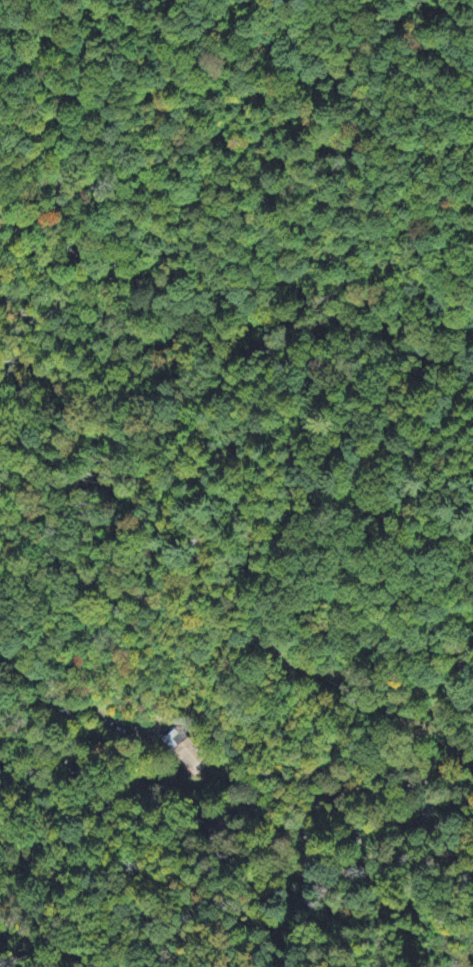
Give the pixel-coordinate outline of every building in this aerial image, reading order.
[(162,743),(196,780),(210,767),(176,730),(162,743)]
